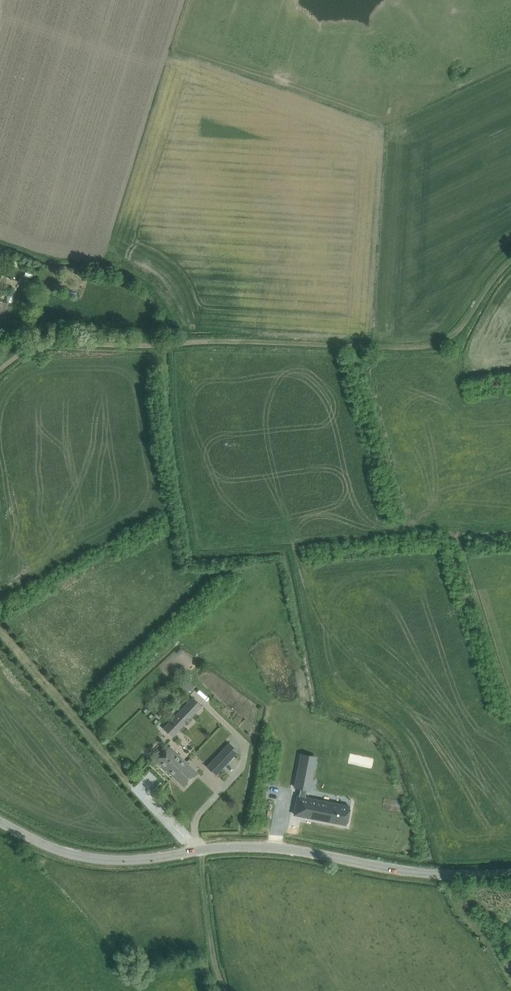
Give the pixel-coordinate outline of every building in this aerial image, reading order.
[(18,331),(1,342),(6,348),(22,338),(18,331)] [(201,706),(193,697),(170,721),(175,727),(176,726),(179,729),(185,723),(186,724),(192,718),(191,717),(201,706)] [(238,751),(229,743),(211,762),(212,762),(213,760),(221,768),(220,769),(220,770),(238,751)] [(170,746),(156,760),(184,786),(197,772),(170,746)] [(298,797),(294,815),(346,828),(350,810),(306,799),(308,791),(309,791),(316,762),(302,759),(295,788),(301,789),(299,797),(298,797)]
